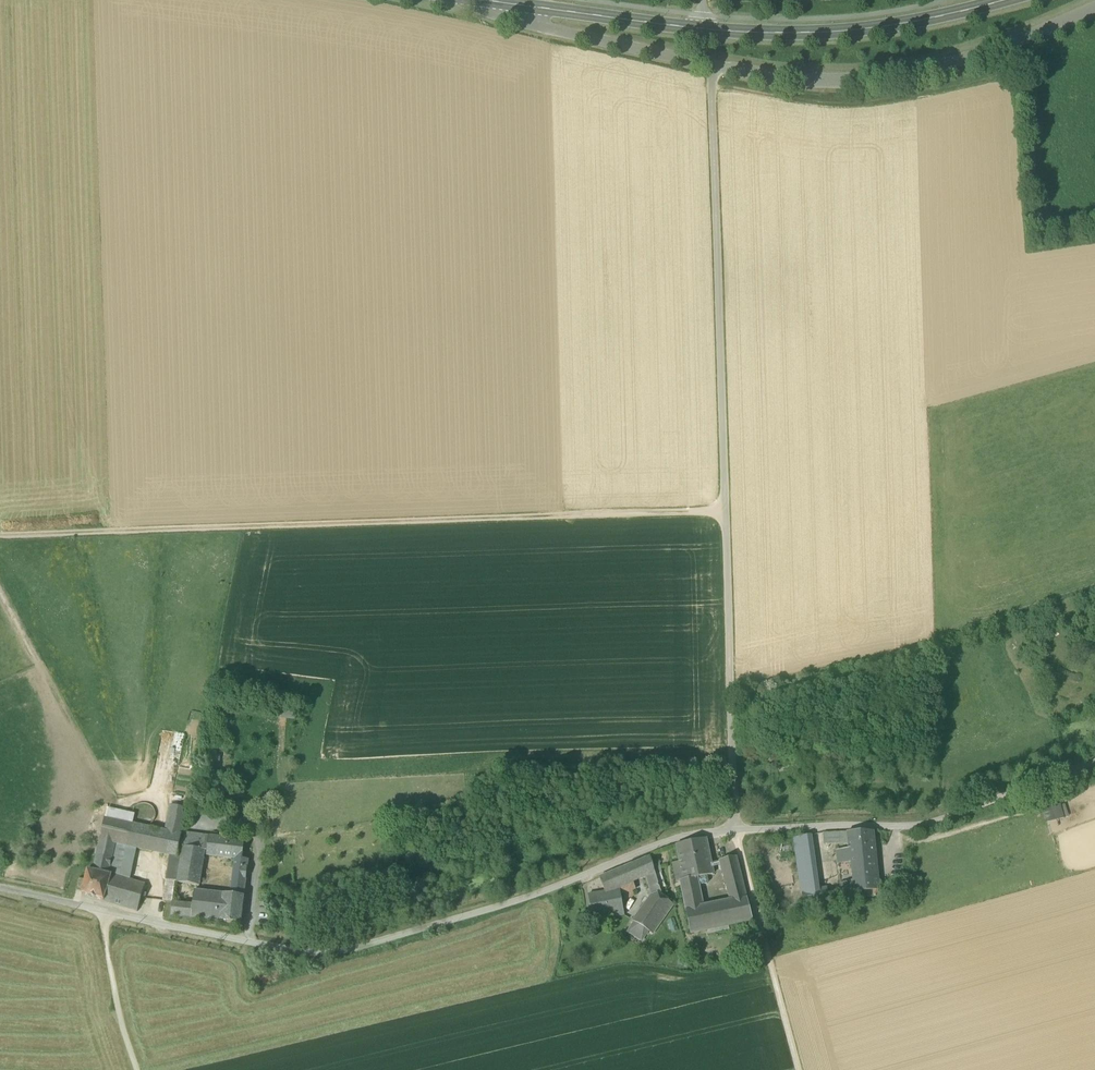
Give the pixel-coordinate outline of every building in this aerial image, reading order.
[(171,733),(163,784),(174,786),(181,734),(171,733)] [(154,820),(155,813),(153,808),(147,804),(141,804),(136,807),(133,813),(134,819),(138,824),(144,826),(150,824),(154,820)] [(1061,804),(1052,806),(1055,820),(1064,818),(1061,805),(1061,804)] [(151,851),(169,856),(177,857),(186,809),(170,805),(165,831),(156,829),(151,851)] [(1046,822),(1055,820),(1052,806),(1042,808),(1046,822)] [(104,818),(132,824),(135,814),(106,808),(104,818)] [(104,818),(99,840),(115,844),(136,848),(151,851),(156,829),(132,824),(104,818)] [(850,843),(850,847),(874,844),(872,830),(848,831),(850,843)] [(846,840),(846,843),(850,843),(848,831),(823,832),(824,842),(846,840)] [(184,833),(182,847),(205,850),(207,850),(209,836),(184,833)] [(802,891),(803,904),(829,899),(828,886),(819,888),(813,842),(811,834),(793,837),(801,891),(802,891)] [(209,836),(207,850),(206,855),(235,859),(242,860),(242,859),(244,841),(209,836)] [(699,857),(701,863),(710,861),(705,838),(677,844),(680,861),(680,862),(699,857)] [(92,871),(107,874),(115,844),(99,840),(92,871)] [(136,848),(115,844),(107,874),(110,874),(111,875),(103,900),(137,911),(145,884),(132,879),(129,878),(136,848)] [(877,878),(874,844),(850,847),(850,848),(851,861),(853,880),(877,878)] [(199,886),(205,850),(182,847),(181,858),(177,882),(199,886)] [(838,849),(839,862),(851,861),(850,848),(838,849)] [(181,858),(177,857),(169,856),(163,901),(172,902),(174,881),(177,882),(181,858)] [(646,876),(652,895),(652,894),(662,896),(650,856),(635,862),(641,878),(646,876)] [(676,881),(680,880),(697,877),(713,873),(710,861),(701,863),(699,857),(680,862),(680,861),(672,863),(676,881)] [(731,900),(737,922),(752,919),(746,897),(746,896),(736,857),(720,860),(731,900)] [(234,868),(247,869),(248,860),(242,859),(242,860),(235,859),(234,868)] [(635,862),(626,865),(634,884),(641,878),(635,862)] [(605,891),(608,898),(620,889),(634,884),(626,865),(599,877),(605,891)] [(247,869),(234,868),(233,877),(246,878),(247,869)] [(82,893),(103,900),(111,875),(110,874),(107,874),(92,871),(87,869),(85,879),(82,891),(82,893)] [(76,890),(82,891),(85,879),(79,877),(76,890)] [(230,894),(244,896),(246,878),(233,877),(230,894)] [(680,880),(686,909),(703,906),(697,877),(680,880)] [(853,880),(855,891),(878,889),(877,878),(853,880)] [(853,880),(841,881),(842,893),(855,891),(853,880)] [(588,894),(592,921),(624,914),(620,889),(608,898),(605,891),(588,894)] [(191,917),(220,921),(223,894),(194,890),(192,904),(191,917)] [(230,894),(223,894),(220,921),(240,923),(244,896),(230,894)] [(673,904),(662,896),(652,894),(652,895),(633,920),(633,921),(649,930),(652,933),(673,904)] [(731,900),(722,902),(727,924),(737,922),(731,900)] [(170,915),(191,917),(192,904),(172,902),(170,915)] [(722,902),(703,906),(686,909),(691,932),(727,924),(722,902)] [(649,930),(633,921),(626,932),(642,942),(649,930)]
